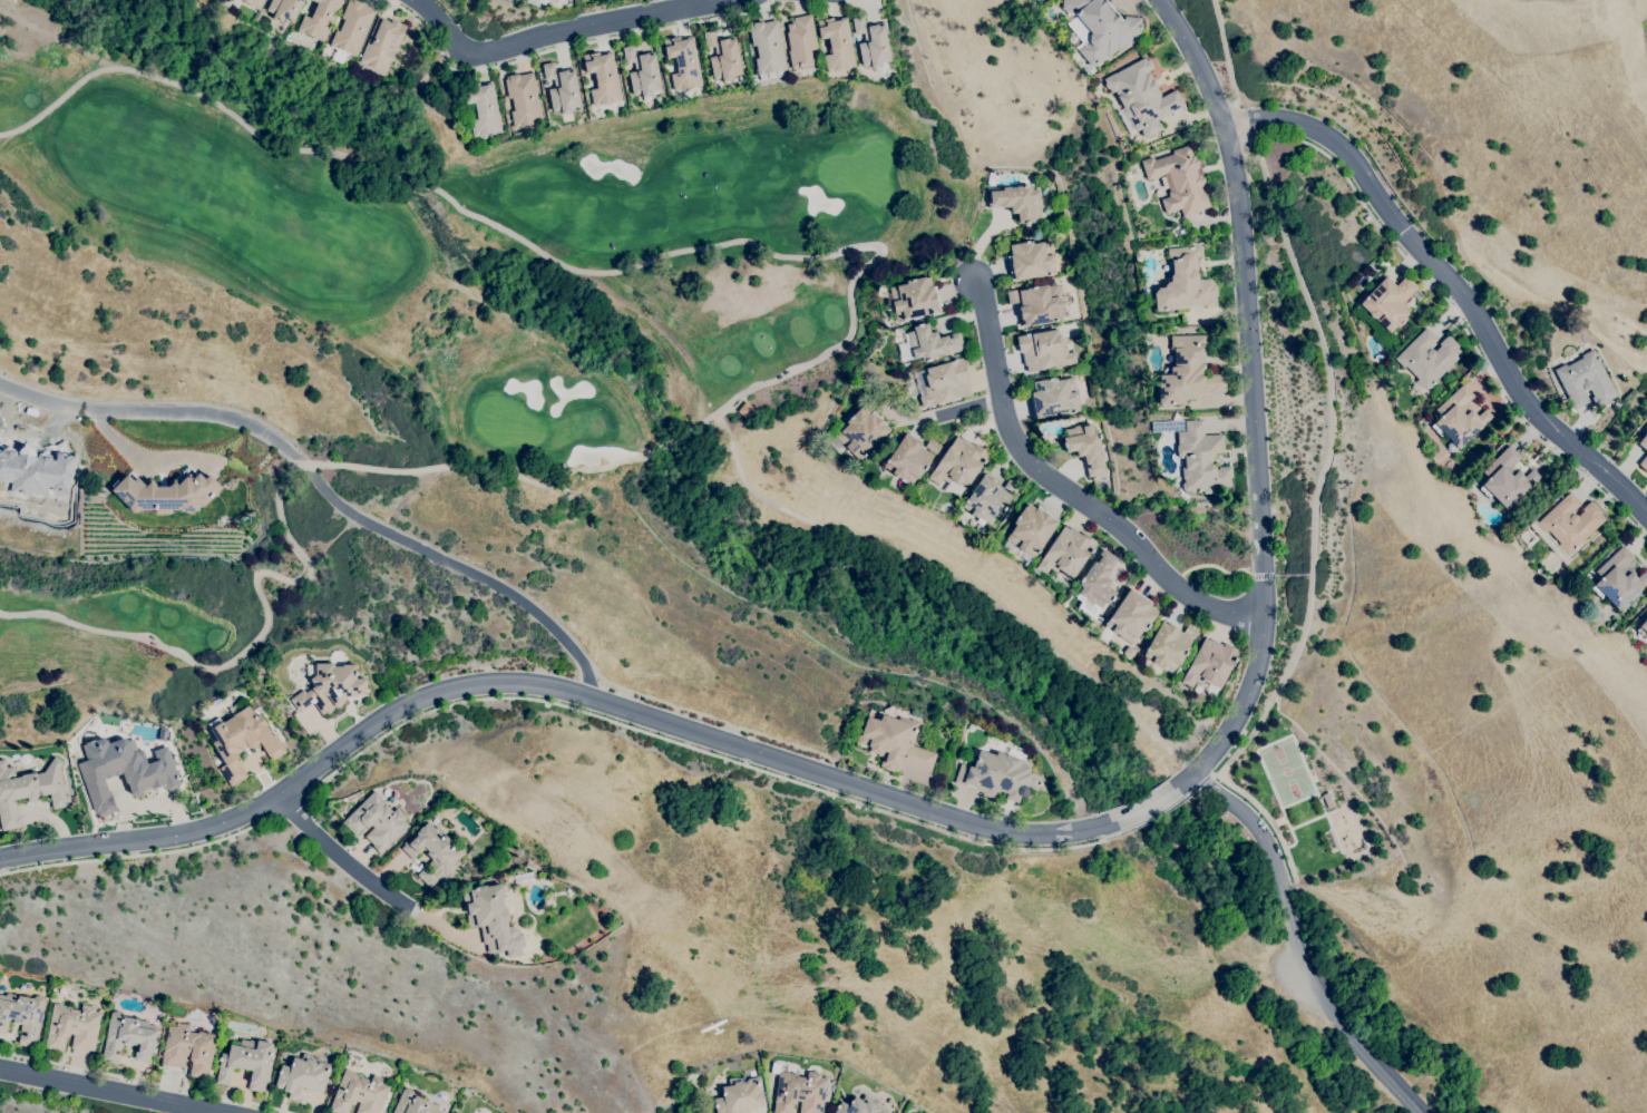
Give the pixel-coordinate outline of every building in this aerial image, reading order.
[(259,10),(241,0),(264,0),(259,10)] [(266,10),(271,0),(304,0),(292,23),(284,19),(282,22),(272,18),(274,14),(266,10)] [(318,3),(310,0),(342,0),(323,42),(298,30),(304,16),(311,18),(318,3)] [(341,18),(349,0),(350,1),(350,0),(356,0),(363,3),(362,4),(376,10),(357,57),(330,46),(335,30),(339,31),(344,19),(341,18)] [(1062,9),(1063,0),(1106,0),(1105,1),(1121,19),(1124,19),(1124,17),(1141,17),(1140,35),(1139,35),(1139,37),(1131,36),(1131,42),(1128,42),(1118,50),(1117,50),(1107,58),(1107,57),(1094,66),(1089,66),(1086,64),(1088,62),(1078,49),(1076,47),(1083,42),(1068,23),(1076,16),(1068,13),(1068,12),(1064,12),(1064,11),(1064,10),(1062,9)] [(813,66),(801,68),(792,69),(788,50),(790,50),(787,32),(788,32),(787,25),(791,23),(791,20),(793,19),(793,18),(811,13),(818,48),(810,50),(813,66)] [(384,56),(392,58),(386,74),(359,62),(378,17),(390,21),(391,20),(407,27),(399,43),(391,40),(384,56)] [(856,66),(845,68),(836,70),(827,71),(823,56),(831,53),(830,50),(828,38),(820,39),(818,28),(817,20),(823,19),(823,20),(834,18),(834,21),(844,19),(842,18),(847,17),(856,66)] [(891,60),(890,60),(890,62),(881,72),(875,67),(871,68),(870,65),(863,66),(858,43),(865,42),(864,33),(855,35),(851,19),(864,17),(865,27),(878,25),(878,26),(885,25),(891,60)] [(787,69),(776,71),(767,72),(767,74),(758,75),(754,59),(758,58),(756,46),(752,46),(749,27),(751,27),(750,23),(752,23),(762,21),(763,22),(777,20),(787,69)] [(742,74),(732,76),(733,80),(722,82),(722,78),(713,80),(709,57),(717,56),(714,46),(705,48),(703,32),(714,30),(717,41),(729,39),(729,40),(735,39),(742,74)] [(702,86),(674,90),(671,75),(678,72),(678,69),(676,69),(674,57),(666,59),(664,47),(663,47),(662,40),(670,38),(680,37),(681,40),(690,38),(690,37),(693,37),(702,86)] [(635,56),(649,53),(649,55),(655,53),(662,89),(659,90),(660,94),(652,95),(652,98),(643,99),(643,97),(642,98),(641,94),(633,95),(628,72),(635,71),(634,62),(625,64),(622,48),(633,46),(635,56)] [(593,106),(589,90),(597,88),(594,72),(586,74),(583,56),(598,52),(600,55),(613,51),(622,100),(593,106)] [(1146,138),(1144,137),(1143,137),(1140,130),(1141,130),(1140,128),(1137,130),(1129,117),(1124,116),(1122,113),(1124,108),(1117,97),(1118,96),(1114,91),(1111,92),(1109,88),(1107,88),(1104,84),(1104,81),(1103,79),(1114,72),(1115,74),(1144,57),(1146,60),(1149,58),(1153,68),(1146,72),(1147,74),(1149,72),(1152,79),(1153,79),(1158,87),(1157,88),(1161,95),(1159,96),(1160,98),(1176,89),(1179,96),(1180,96),(1185,105),(1172,111),(1172,113),(1159,120),(1158,119),(1157,119),(1159,123),(1162,128),(1146,138)] [(562,115),(562,110),(553,111),(548,89),(555,88),(554,79),(545,80),(542,65),(554,62),(555,71),(574,68),(582,106),(572,108),(572,113),(562,115)] [(514,128),(510,111),(514,110),(511,98),(508,98),(505,79),(506,79),(506,76),(518,74),(519,76),(533,72),(543,123),(514,128)] [(474,137),(470,120),(477,119),(475,102),(466,104),(462,86),(479,82),(479,85),(493,82),(501,131),(474,137)] [(1169,196),(1168,193),(1170,189),(1168,189),(1163,175),(1147,180),(1140,160),(1153,156),(1154,160),(1173,154),(1172,150),(1189,145),(1192,155),(1193,155),(1195,157),(1198,158),(1199,163),(1197,165),(1198,167),(1200,166),(1202,175),(1200,176),(1201,178),(1203,177),(1205,182),(1202,183),(1203,186),(1203,189),(1205,189),(1210,206),(1201,209),(1201,212),(1183,217),(1180,208),(1166,214),(1160,199),(1169,196)] [(1017,224),(1017,213),(1011,214),(1011,207),(1008,207),(1008,206),(1003,206),(1003,207),(988,208),(987,202),(990,202),(990,192),(1003,191),(1003,187),(1010,186),(1010,187),(1016,187),(1016,186),(1024,185),(1024,186),(1032,185),(1032,189),(1040,189),(1040,197),(1042,197),(1042,208),(1041,208),(1042,217),(1034,217),(1034,223),(1017,224)] [(1012,282),(1006,256),(1010,255),(1012,254),(1010,245),(1024,242),(1027,241),(1029,241),(1033,241),(1033,244),(1043,242),(1050,241),(1052,254),(1054,265),(1055,273),(1050,274),(1050,275),(1047,275),(1012,282)] [(1156,311),(1154,293),(1159,287),(1164,287),(1164,285),(1167,282),(1171,282),(1170,276),(1173,273),(1171,257),(1169,258),(1168,248),(1189,246),(1193,246),(1197,245),(1200,248),(1201,254),(1198,257),(1197,257),(1198,272),(1198,280),(1210,279),(1215,283),(1215,284),(1216,284),(1217,295),(1215,296),(1216,305),(1205,306),(1205,305),(1190,306),(1190,307),(1176,310),(1176,309),(1156,311)] [(1358,304),(1362,301),(1361,300),(1365,295),(1366,296),(1385,276),(1395,286),(1396,285),(1406,275),(1419,287),(1404,303),(1411,309),(1407,312),(1409,312),(1404,316),(1407,319),(1399,328),(1396,325),(1388,333),(1374,319),(1373,318),(1372,318),(1371,318),(1371,316),(1370,316),(1370,315),(1368,314),(1368,313),(1358,304)] [(896,321),(891,301),(889,287),(896,286),(906,284),(905,281),(925,276),(925,277),(929,276),(932,285),(933,285),(938,312),(905,319),(896,321)] [(1024,326),(1023,320),(1022,320),(1019,306),(1021,306),(1021,302),(1008,304),(1006,291),(1017,289),(1017,291),(1027,289),(1027,287),(1047,283),(1047,286),(1058,284),(1059,292),(1056,292),(1056,295),(1059,295),(1062,309),(1061,309),(1062,319),(1056,320),(1056,321),(1054,321),(1024,326)] [(903,362),(898,345),(906,342),(904,334),(907,333),(907,332),(914,331),(913,326),(918,325),(917,324),(922,323),(922,324),(927,323),(930,333),(936,331),(938,338),(947,335),(959,332),(964,350),(949,354),(943,355),(936,357),(936,358),(929,360),(926,361),(926,360),(923,361),(920,357),(914,359),(903,362)] [(1426,390),(1416,381),(1417,379),(1405,365),(1403,368),(1394,359),(1426,326),(1438,339),(1429,348),(1430,350),(1433,350),(1435,351),(1441,345),(1439,343),(1448,335),(1450,336),(1459,345),(1458,348),(1463,353),(1434,382),(1435,382),(1433,384),(1429,389),(1429,388),(1426,390)] [(1027,372),(1026,365),(1024,365),(1022,352),(1020,353),(1016,336),(1024,335),(1024,334),(1029,333),(1029,334),(1032,334),(1032,333),(1056,329),(1058,335),(1061,334),(1062,346),(1066,345),(1068,353),(1075,351),(1078,363),(1027,372)] [(1158,406),(1158,383),(1159,383),(1159,374),(1170,374),(1170,367),(1175,367),(1173,350),(1171,350),(1171,335),(1206,334),(1206,336),(1207,336),(1207,348),(1205,348),(1205,358),(1203,358),(1203,363),(1205,363),(1206,374),(1226,374),(1226,392),(1209,393),(1209,392),(1196,392),(1196,400),(1189,400),(1189,399),(1183,400),(1183,404),(1159,406),(1158,406)] [(1573,410),(1553,370),(1566,363),(1567,365),(1582,358),(1580,355),(1594,349),(1595,353),(1597,352),(1600,359),(1599,359),(1618,396),(1610,399),(1611,401),(1599,408),(1599,407),(1597,408),(1591,398),(1594,397),(1589,389),(1587,391),(1583,390),(1582,391),(1589,402),(1573,410)] [(923,408),(919,397),(920,396),(913,372),(925,369),(949,361),(965,357),(971,373),(967,374),(971,388),(968,388),(971,393),(923,408)] [(1035,419),(1031,392),(1034,392),(1032,381),(1047,379),(1052,378),(1052,379),(1056,378),(1058,380),(1068,379),(1074,377),(1076,391),(1079,402),(1080,411),(1074,412),(1072,412),(1035,419)] [(1451,451),(1448,449),(1448,445),(1452,441),(1444,433),(1441,437),(1431,427),(1434,423),(1433,422),(1441,416),(1435,410),(1463,383),(1474,396),(1464,406),(1469,411),(1471,409),(1478,417),(1485,409),(1493,417),(1482,427),(1459,449),(1458,448),(1454,451),(1451,451)] [(859,460),(852,455),(852,453),(845,446),(836,437),(840,431),(847,424),(846,422),(849,418),(851,416),(860,408),(860,409),(864,406),(870,412),(870,411),(877,417),(885,424),(889,430),(865,455),(866,455),(864,457),(863,456),(859,460)] [(1203,494),(1203,490),(1186,491),(1182,488),(1181,484),(1183,482),(1183,479),(1182,479),(1181,467),(1185,467),(1185,458),(1178,458),(1178,457),(1177,457),(1177,445),(1178,445),(1177,432),(1186,431),(1186,420),(1203,420),(1203,436),(1224,435),(1224,452),(1215,455),(1212,457),(1210,459),(1211,463),(1216,467),(1216,469),(1218,469),(1218,467),(1231,467),(1231,478),(1230,478),(1230,487),(1216,487),(1217,492),(1203,494)] [(1089,477),(1085,463),(1084,456),(1078,457),(1076,450),(1065,452),(1064,447),(1063,447),(1063,443),(1064,442),(1063,438),(1066,437),(1065,429),(1074,428),(1074,427),(1082,424),(1082,427),(1092,424),(1094,431),(1099,431),(1099,433),(1100,433),(1101,438),(1100,438),(1101,445),(1100,446),(1102,452),(1103,458),(1107,473),(1089,477)] [(1637,443),(1646,431),(1646,452),(1637,443)] [(910,487),(905,484),(900,480),(902,479),(899,478),(891,472),(884,467),(886,462),(905,435),(910,439),(910,438),(919,445),(919,446),(934,456),(926,466),(927,467),(925,470),(924,470),(917,479),(916,478),(910,487)] [(957,496),(945,488),(948,482),(942,479),(938,485),(927,478),(932,471),(933,471),(938,463),(949,446),(949,447),(957,436),(962,439),(963,438),(974,445),(975,445),(990,453),(985,460),(983,463),(982,463),(981,465),(967,487),(966,487),(965,489),(963,487),(957,496)] [(936,455),(925,447),(930,439),(942,446),(936,455)] [(10,482),(9,492),(44,497),(45,489),(69,492),(73,456),(54,454),(13,449),(14,445),(0,443),(0,481),(10,482)] [(1507,510),(1492,496),(1489,499),(1479,489),(1482,486),(1481,485),(1488,478),(1482,471),(1509,445),(1521,457),(1511,467),(1516,472),(1518,470),(1524,477),(1533,468),(1541,477),(1530,487),(1507,510)] [(1638,465),(1646,452),(1646,471),(1638,465)] [(170,514),(155,514),(155,510),(140,510),(137,512),(134,512),(111,490),(114,488),(111,486),(117,480),(119,482),(127,475),(128,476),(130,472),(136,478),(137,477),(145,486),(152,479),(159,487),(167,487),(174,479),(179,484),(189,473),(194,478),(198,472),(205,479),(209,475),(223,488),(203,507),(201,506),(195,511),(179,511),(179,510),(170,510),(170,514)] [(990,527),(984,524),(985,521),(981,519),(980,520),(971,514),(971,512),(962,507),(965,502),(964,502),(966,499),(966,500),(967,499),(983,476),(984,473),(1000,484),(998,486),(1012,496),(1004,506),(1006,507),(1004,510),(1003,510),(996,519),(995,518),(990,527)] [(1004,488),(1010,479),(1021,487),(1015,495),(1004,488)] [(1567,555),(1558,545),(1560,544),(1548,530),(1546,533),(1537,523),(1569,491),(1580,504),(1570,514),(1571,515),(1576,514),(1578,516),(1583,510),(1581,509),(1590,500),(1592,502),(1592,501),(1602,511),(1600,514),(1605,519),(1576,547),(1577,548),(1575,549),(1576,549),(1571,553),(1570,551),(1567,555)] [(1026,566),(1024,564),(1026,560),(1017,555),(1021,549),(1019,548),(1015,553),(1003,545),(1007,539),(1005,539),(1010,534),(1015,525),(1013,523),(1015,519),(1017,516),(1024,507),(1025,507),(1027,504),(1035,508),(1036,507),(1043,511),(1052,517),(1052,518),(1058,523),(1039,550),(1037,554),(1034,558),(1033,557),(1026,566)] [(1072,577),(1068,575),(1059,568),(1056,572),(1050,568),(1045,574),(1036,567),(1064,526),(1070,529),(1071,527),(1082,535),(1083,533),(1098,543),(1093,549),(1091,553),(1090,553),(1088,555),(1074,576),(1073,576),(1072,577)] [(1646,570),(1646,572),(1646,583),(1641,588),(1618,611),(1604,595),(1600,598),(1590,588),(1594,585),(1599,579),(1598,578),(1600,577),(1595,572),(1622,545),(1634,557),(1624,567),(1628,573),(1630,572),(1637,578),(1646,570)] [(1094,618),(1078,606),(1080,602),(1075,598),(1079,594),(1078,594),(1082,587),(1079,585),(1081,582),(1080,582),(1082,577),(1083,578),(1086,573),(1088,573),(1091,567),(1093,563),(1094,563),(1103,548),(1118,558),(1111,569),(1105,577),(1111,582),(1108,586),(1117,592),(1113,597),(1114,597),(1111,602),(1110,601),(1108,604),(1105,602),(1094,618)] [(1132,645),(1120,636),(1113,632),(1107,641),(1099,636),(1105,626),(1104,626),(1109,618),(1129,588),(1151,603),(1149,606),(1158,613),(1149,625),(1147,628),(1144,632),(1142,631),(1137,640),(1136,640),(1132,645)] [(1646,617),(1646,616),(1646,636),(1645,638),(1636,631),(1639,626),(1638,626),(1641,623),(1640,622),(1646,616),(1646,617)] [(1158,675),(1150,672),(1154,663),(1143,656),(1146,652),(1144,652),(1146,651),(1147,647),(1147,648),(1161,622),(1167,625),(1168,623),(1179,629),(1178,631),(1182,634),(1188,623),(1199,629),(1193,640),(1192,638),(1188,647),(1189,647),(1187,652),(1185,655),(1179,665),(1178,665),(1172,674),(1167,671),(1161,668),(1158,675)] [(1214,696),(1206,691),(1209,684),(1203,681),(1201,685),(1195,682),(1191,687),(1181,682),(1205,637),(1211,641),(1211,640),(1224,645),(1225,643),(1239,651),(1236,657),(1237,658),(1235,662),(1234,662),(1231,664),(1232,664),(1220,687),(1219,689),(1218,689),(1214,696)] [(323,716),(312,703),(300,713),(290,700),(303,690),(305,693),(311,689),(314,686),(310,680),(315,675),(315,664),(333,663),(333,666),(342,666),(342,665),(355,664),(355,672),(357,672),(357,675),(355,675),(355,678),(366,678),(367,691),(364,691),(364,694),(355,695),(355,697),(347,697),(347,699),(344,701),(337,707),(335,706),(333,709),(333,710),(328,714),(327,713),(323,716)] [(231,787),(220,768),(225,764),(212,743),(217,740),(211,729),(208,724),(218,717),(222,722),(232,716),(232,715),(248,705),(255,716),(260,714),(266,725),(272,735),(275,733),(286,752),(271,761),(267,755),(259,741),(257,745),(253,749),(248,748),(237,754),(240,758),(237,759),(247,777),(231,787)] [(929,772),(902,763),(898,772),(894,771),(894,772),(884,769),(884,768),(879,767),(883,758),(878,755),(870,752),(868,751),(869,750),(855,745),(859,732),(861,733),(867,716),(879,721),(881,714),(898,720),(899,716),(910,721),(910,719),(920,722),(913,745),(936,753),(929,772)] [(95,813),(77,764),(87,761),(82,745),(86,744),(86,743),(95,740),(95,741),(103,739),(107,741),(108,743),(124,738),(129,741),(134,740),(139,756),(140,760),(147,763),(148,764),(157,761),(153,751),(167,746),(181,783),(175,785),(176,788),(168,791),(167,789),(164,790),(163,785),(153,790),(152,787),(144,789),(142,794),(136,797),(131,794),(127,783),(126,783),(121,773),(120,773),(121,774),(115,777),(114,775),(113,777),(106,780),(106,779),(104,779),(105,781),(114,806),(111,807),(111,809),(101,812),(99,812),(95,813)] [(1027,789),(1027,790),(1027,791),(1027,792),(1026,793),(1026,794),(1025,795),(1024,795),(1023,797),(1022,797),(1021,797),(1020,797),(1017,803),(1004,799),(1006,793),(998,791),(998,793),(997,792),(995,800),(982,795),(982,792),(954,783),(961,763),(969,765),(968,767),(973,768),(980,750),(995,755),(996,751),(997,752),(1000,744),(1021,752),(1019,759),(1031,763),(1027,772),(1041,777),(1036,792),(1027,789)] [(1,831),(0,825),(0,760),(4,759),(7,768),(13,767),(16,778),(21,777),(21,775),(36,772),(36,773),(43,772),(55,756),(64,762),(60,768),(65,795),(69,794),(71,807),(52,810),(50,794),(40,797),(40,800),(28,802),(27,798),(16,800),(19,816),(20,816),(22,828),(1,831)] [(380,853),(372,847),(373,846),(364,837),(373,828),(371,824),(369,827),(364,827),(354,837),(342,822),(374,791),(381,798),(383,801),(384,801),(388,804),(386,806),(392,812),(397,808),(407,818),(403,820),(409,826),(405,830),(405,829),(400,833),(380,853)] [(1329,791),(1335,806),(1327,809),(1322,794),(1329,791)] [(429,888),(417,875),(423,868),(429,872),(431,870),(427,866),(432,860),(427,853),(423,850),(412,860),(401,848),(407,842),(408,844),(417,834),(416,833),(428,821),(435,828),(437,827),(456,846),(458,843),(466,851),(445,872),(448,876),(440,882),(438,880),(429,888)] [(508,958),(506,950),(498,951),(488,954),(486,944),(484,945),(480,927),(476,927),(469,928),(468,924),(467,921),(467,919),(466,915),(468,914),(466,904),(464,904),(462,897),(462,892),(469,890),(474,889),(474,887),(486,885),(486,887),(503,883),(504,892),(503,892),(504,897),(503,898),(505,908),(506,908),(507,912),(508,912),(509,920),(507,921),(508,927),(513,926),(518,929),(519,935),(523,934),(525,947),(520,947),(523,956),(508,958)] [(6,1035),(0,1034),(0,995),(7,996),(7,993),(33,998),(37,995),(43,997),(45,999),(39,1027),(40,1027),(36,1048),(18,1045),(20,1035),(26,1036),(27,1033),(20,1032),(21,1024),(12,1023),(13,1019),(9,1018),(6,1035)] [(87,1052),(70,1048),(74,1034),(70,1034),(69,1036),(65,1038),(62,1052),(45,1048),(48,1034),(53,1004),(64,1005),(64,1006),(67,1007),(67,1006),(71,1007),(71,1009),(80,1012),(81,1005),(95,1007),(95,1012),(101,1013),(100,1018),(99,1024),(94,1052),(87,1049),(87,1052)] [(119,1065),(107,1062),(107,1060),(101,1058),(110,1014),(114,1012),(123,1013),(121,1017),(148,1022),(148,1025),(157,1026),(156,1031),(157,1031),(155,1042),(154,1042),(150,1063),(134,1061),(136,1045),(131,1045),(123,1044),(121,1051),(115,1049),(115,1054),(120,1055),(119,1065)] [(207,1080),(188,1076),(192,1063),(189,1060),(189,1057),(186,1056),(184,1068),(172,1066),(170,1067),(160,1065),(164,1052),(163,1052),(166,1037),(167,1037),(168,1032),(167,1032),(168,1025),(175,1027),(176,1023),(189,1025),(188,1032),(198,1034),(198,1032),(203,1033),(202,1033),(206,1034),(206,1033),(216,1035),(207,1080)] [(262,1093),(247,1090),(250,1083),(248,1083),(252,1071),(233,1066),(233,1070),(234,1071),(231,1087),(221,1085),(221,1084),(215,1083),(220,1066),(218,1066),(222,1053),(227,1054),(230,1044),(231,1044),(232,1041),(240,1043),(241,1039),(248,1041),(248,1039),(256,1042),(257,1039),(273,1044),(271,1053),(272,1053),(271,1056),(272,1056),(266,1078),(267,1078),(264,1092),(262,1092),(262,1093)] [(304,1105),(294,1102),(295,1101),(288,1099),(289,1093),(283,1091),(283,1090),(275,1087),(281,1065),(290,1067),(293,1057),(294,1057),(302,1060),(303,1053),(311,1055),(311,1057),(316,1058),(316,1057),(319,1057),(318,1061),(332,1065),(323,1094),(313,1092),(313,1093),(308,1091),(304,1105)] [(823,1104),(822,1112),(799,1112),(801,1101),(796,1101),(796,1102),(792,1105),(792,1112),(773,1112),(774,1102),(779,1074),(771,1073),(772,1063),(780,1065),(780,1072),(789,1073),(789,1074),(792,1074),(798,1074),(797,1076),(807,1077),(808,1072),(820,1073),(820,1077),(827,1078),(826,1084),(825,1090),(826,1090),(823,1104)] [(351,1104),(347,1112),(334,1112),(329,1111),(334,1097),(345,1068),(354,1072),(354,1073),(358,1074),(358,1073),(362,1075),(361,1077),(370,1081),(372,1075),(384,1080),(383,1083),(390,1086),(388,1092),(386,1096),(386,1097),(381,1109),(380,1112),(355,1112),(359,1102),(355,1101),(354,1103),(351,1104)] [(750,1111),(750,1112),(716,1112),(715,1107),(714,1107),(713,1104),(714,1104),(713,1099),(723,1097),(722,1095),(721,1092),(722,1092),(721,1087),(729,1086),(728,1078),(737,1077),(737,1078),(742,1077),(742,1076),(744,1076),(744,1080),(760,1076),(763,1099),(762,1099),(763,1106),(754,1109),(754,1110),(750,1111)] [(437,1110),(446,1112),(392,1112),(405,1087),(415,1092),(413,1095),(426,1101),(438,1106),(437,1110)] [(888,1112),(833,1112),(837,1107),(836,1107),(837,1105),(838,1105),(841,1101),(848,1105),(850,1103),(849,1103),(850,1100),(850,1101),(854,1095),(861,1101),(865,1095),(871,1099),(871,1100),(876,1102),(876,1101),(878,1102),(876,1105),(888,1112)]
